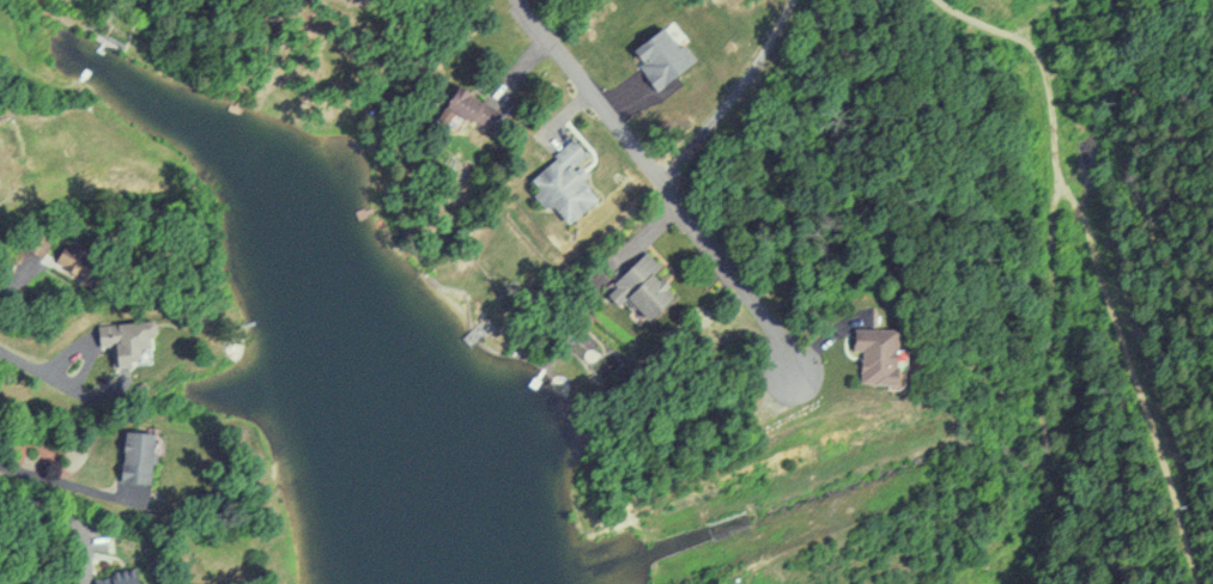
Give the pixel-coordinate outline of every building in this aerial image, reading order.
[(487,109),(453,89),(437,110),(474,127),(487,109)] [(582,197),(564,146),(529,177),(554,212),(582,197)] [(87,257),(31,219),(23,254),(67,268),(87,257)] [(659,290),(636,253),(608,282),(636,322),(659,290)] [(140,322),(105,329),(113,366),(146,346),(140,322)] [(874,330),(853,333),(856,372),(879,375),(874,330)] [(125,434),(116,482),(139,476),(148,440),(125,434)] [(87,582),(88,583),(126,583),(123,571),(87,582)]
